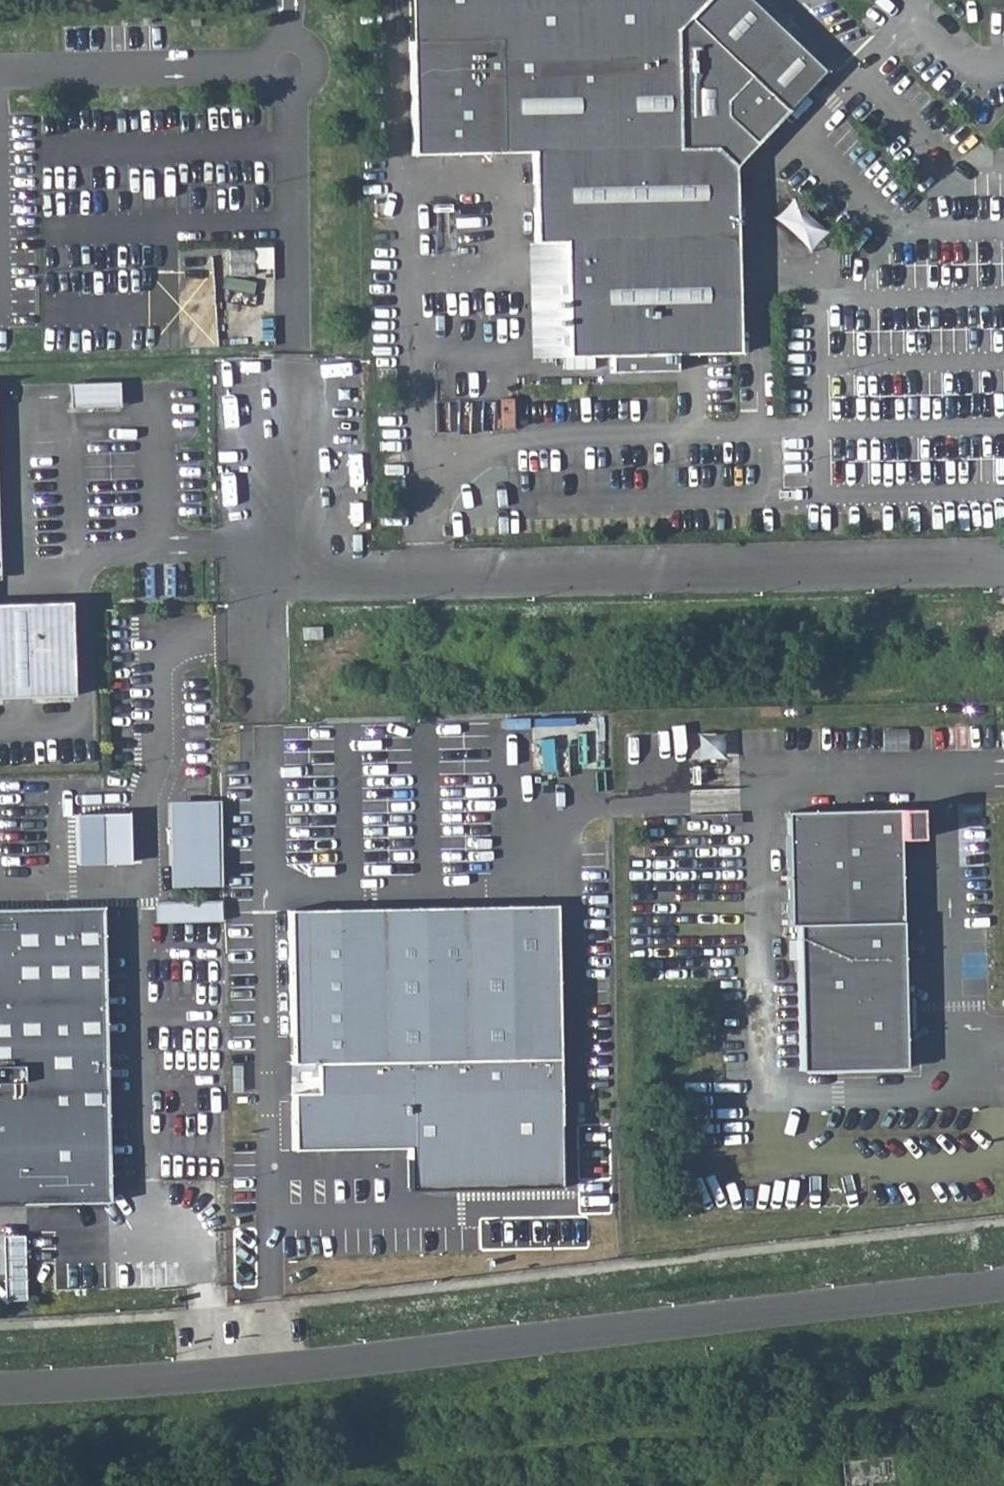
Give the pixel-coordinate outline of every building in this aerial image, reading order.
[(410,154),(531,152),(532,241),(562,241),(564,355),(735,351),(732,165),(823,69),(751,0),(408,0),(410,154)] [(793,197),(776,214),(809,248),(826,230),(793,197)] [(532,241),(535,356),(564,355),(562,241),(532,241)] [(72,404),(121,403),(121,380),(71,381),(72,404)] [(72,694),(70,602),(0,603),(0,696),(72,694)] [(319,625),(301,626),(302,638),(320,637),(319,625)] [(183,880),(220,879),(219,799),(182,800),(183,880)] [(896,1030),(892,838),(910,838),(910,809),(785,812),(787,926),(791,926),(794,1071),(897,1069),(896,1030)] [(126,812),(74,812),(74,861),(127,861),(126,812)] [(221,894),(153,895),(153,920),(221,920),(221,894)] [(106,1202),(100,905),(0,908),(0,1203),(106,1202)] [(408,1188),(559,1189),(560,906),(466,906),(466,940),(376,940),(376,906),(291,906),(291,1060),(317,1060),(317,1146),(408,1146),(408,1188)] [(22,1240),(6,1240),(9,1292),(23,1292),(22,1240)]
